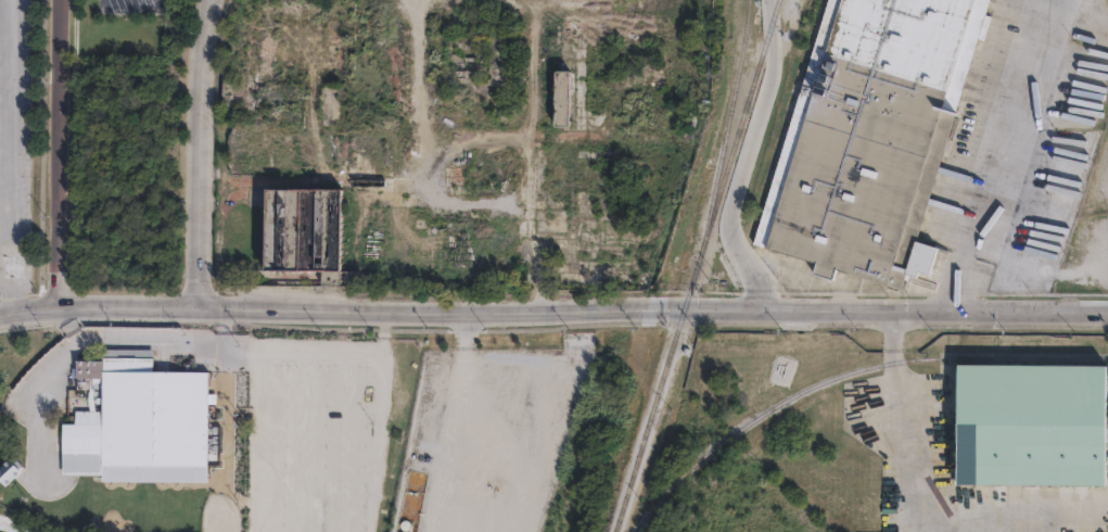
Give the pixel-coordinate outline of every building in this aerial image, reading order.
[(749,244),(823,0),(985,0),(896,290),(749,244)] [(558,113),(559,62),(574,62),(574,114),(558,113)] [(342,270),(343,189),(268,188),(267,270),(323,271),(323,285),(360,286),(360,270),(342,270)] [(492,224),(507,224),(507,209),(492,209),(492,224)] [(1106,485),(955,484),(958,367),(1106,368),(1106,485)] [(207,368),(208,479),(100,479),(100,471),(61,472),(61,422),(100,422),(100,368),(207,368)] [(4,486),(0,482),(0,466),(11,455),(23,468),(4,486)]
